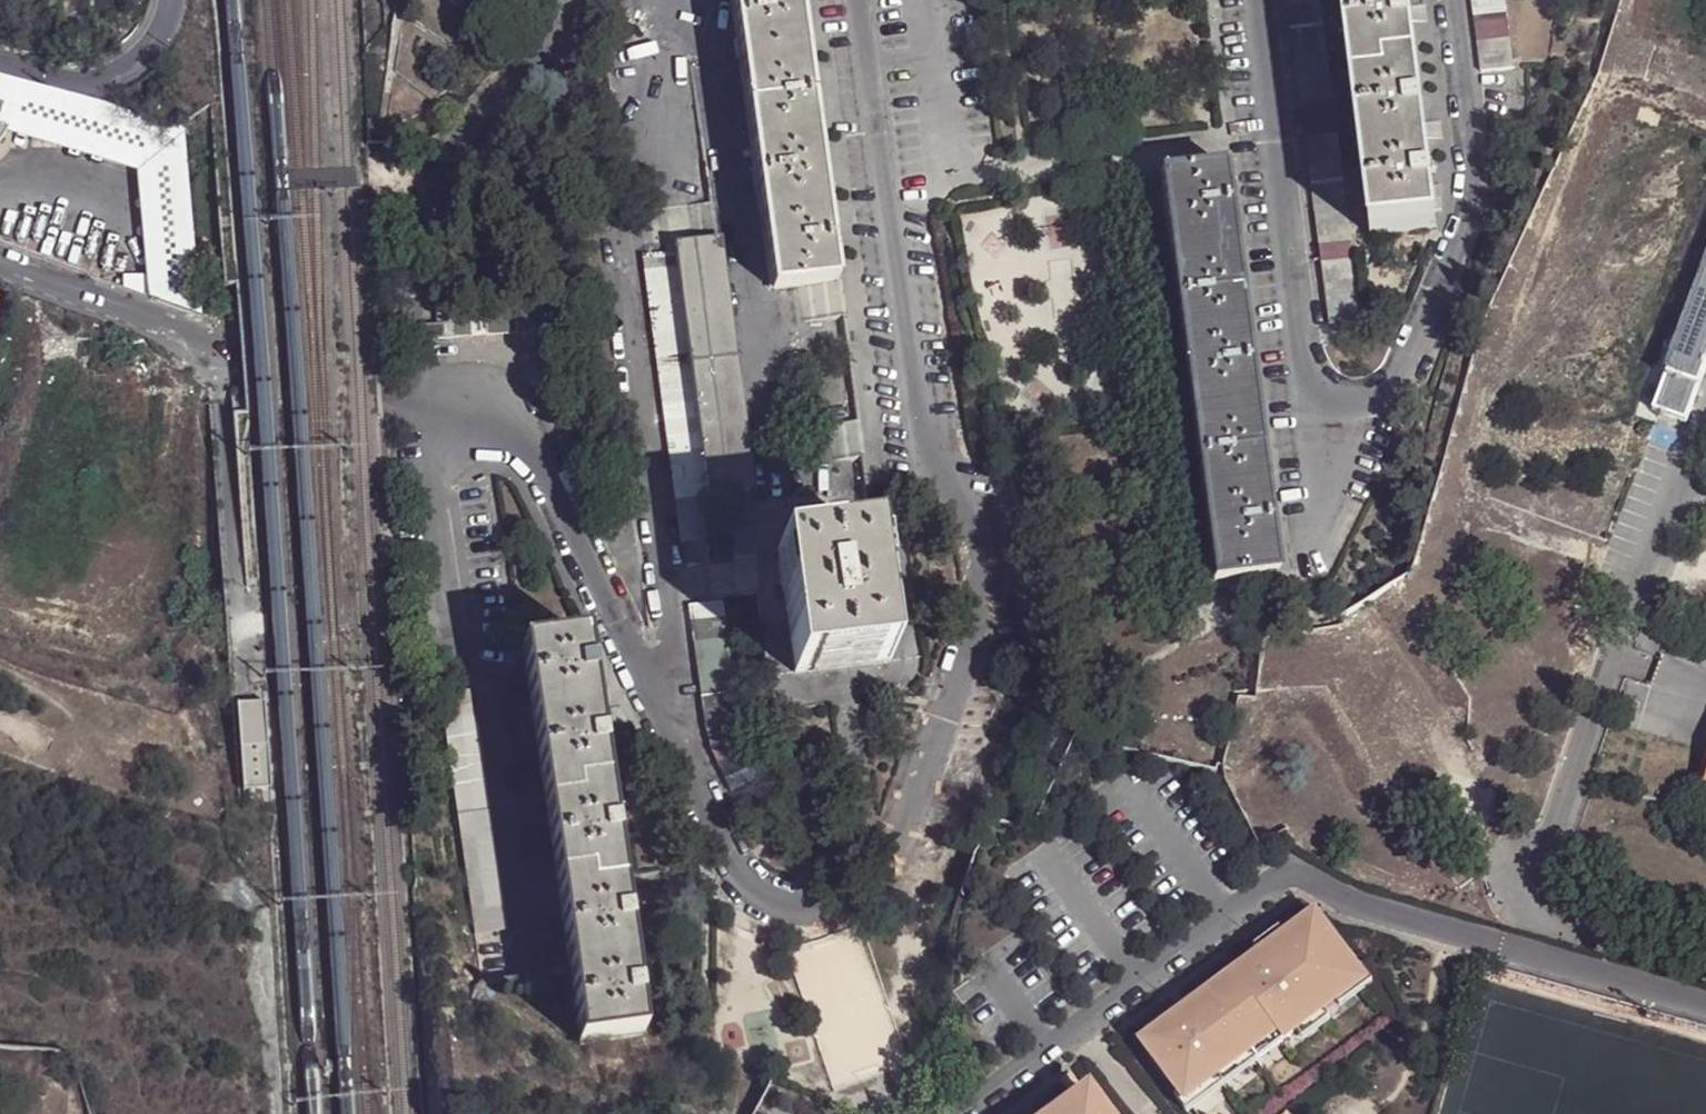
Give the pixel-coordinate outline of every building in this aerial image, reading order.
[(773,293),(837,284),(797,0),(733,0),(773,293)] [(1351,245),(1318,0),(1285,0),(1318,248),(1351,245)] [(1369,237),(1433,228),(1404,0),(1339,0),(1369,237)] [(1512,68),(1503,0),(1471,0),(1481,72),(1512,68)] [(3,128),(19,81),(0,76),(0,134),(3,128)] [(180,130),(94,99),(19,81),(3,128),(134,168),(143,251),(191,247),(180,130)] [(1213,583),(1278,575),(1225,167),(1160,177),(1213,583)] [(682,544),(706,541),(713,540),(708,497),(750,491),(716,234),(673,241),(674,251),(642,257),(678,544),(682,544)] [(143,251),(149,298),(197,315),(196,296),(191,247),(143,251)] [(1328,328),(1361,324),(1353,260),(1319,265),(1328,328)] [(1652,416),(1683,427),(1705,367),(1705,265),(1652,416)] [(872,536),(776,550),(794,669),(889,655),(872,536)] [(710,566),(706,541),(682,544),(686,569),(710,566)] [(688,608),(706,748),(729,796),(759,781),(740,738),(722,604),(688,608)] [(579,1048),(644,1037),(588,644),(523,654),(579,1048)] [(437,702),(472,939),(504,934),(469,697),(437,702)] [(258,700),(234,702),(240,786),(265,784),(258,700)] [(1341,958),(1312,920),(1260,960),(1255,953),(1242,963),(1247,969),(1144,1047),(1186,1101),(1275,1034),(1281,1042),(1321,1011),(1318,1008),(1357,979),(1351,970),(1355,967),(1346,955),(1341,958)] [(1085,1088),(1059,1109),(1055,1103),(1041,1113),(1042,1113),(1105,1113),(1085,1088)]
